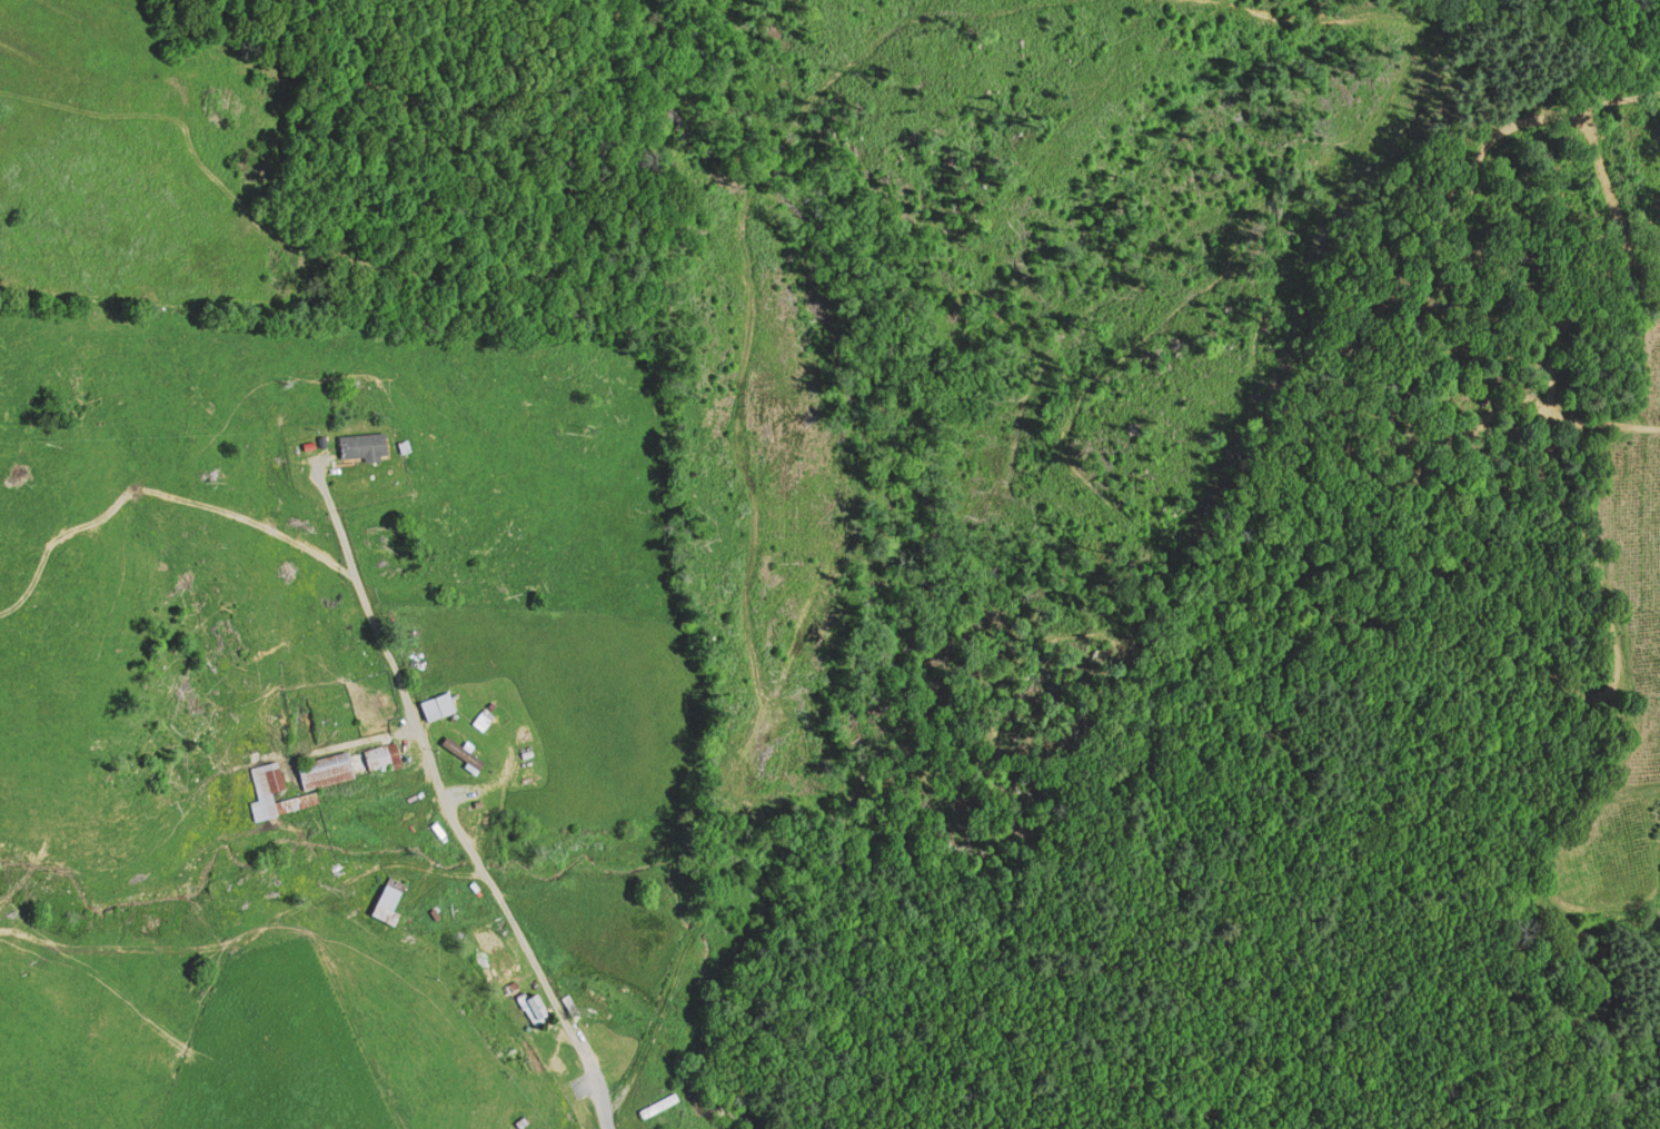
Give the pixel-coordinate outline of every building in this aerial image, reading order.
[(386,455),(338,458),(337,434),(384,430),(386,455)] [(445,693),(421,702),(427,720),(451,711),(445,693)] [(447,734),(483,761),(477,769),(441,742),(447,734)] [(395,742),(364,749),(368,770),(400,763),(395,742)] [(345,752),(294,765),(299,789),(351,775),(345,752)] [(248,764),(256,798),(248,800),(252,819),(315,805),(311,793),(274,802),(271,790),(280,788),(275,759),(248,764)] [(386,878),(369,911),(385,919),(401,885),(386,878)] [(536,992),(545,1013),(534,1018),(525,998),(536,992)] [(677,1099),(643,1118),(637,1109),(673,1090),(677,1099)]
